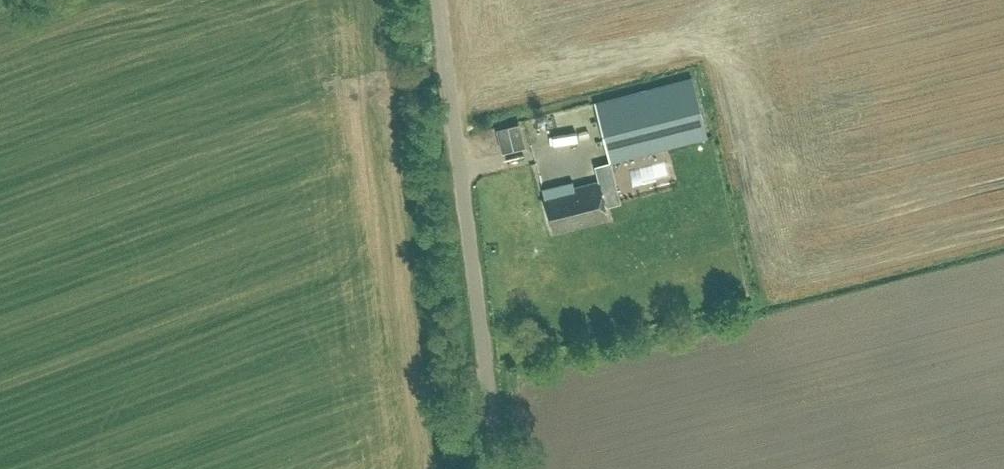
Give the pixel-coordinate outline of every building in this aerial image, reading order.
[(707,135),(692,77),(595,102),(610,160),(707,135)] [(607,218),(598,180),(573,187),(574,190),(545,197),(553,231),(607,218)]
